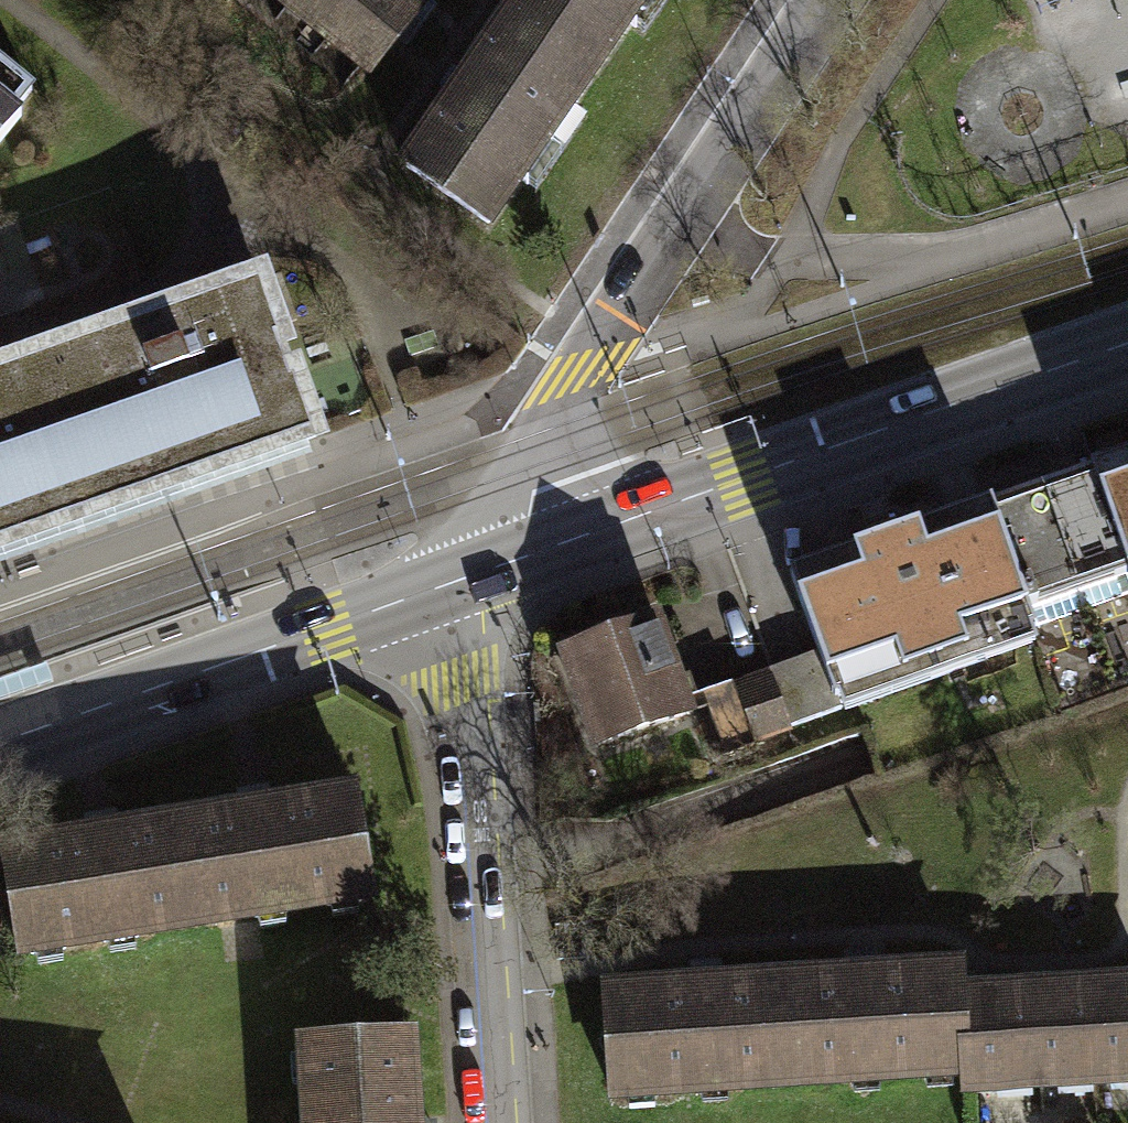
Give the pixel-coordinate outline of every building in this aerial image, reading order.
[(371,90),(436,0),(258,0),(371,90)] [(598,66),(643,0),(523,0),(516,10),(598,66)] [(598,66),(516,10),(406,168),(489,225),(598,66)] [(40,94),(0,63),(0,143),(40,94)] [(0,372),(0,394),(48,530),(315,436),(260,281),(0,372)] [(48,530),(0,394),(0,547),(48,530)] [(1084,465),(1120,568),(1127,589),(1127,450),(1084,465)] [(979,501),(1015,605),(1120,568),(1084,465),(979,501)] [(979,501),(782,570),(812,656),(825,695),(1023,627),(1015,605),(979,501)] [(646,620),(556,651),(588,744),(679,713),(646,620)] [(812,656),(760,673),(779,726),(830,708),(825,695),(812,656)] [(760,673),(694,697),(701,718),(692,722),(706,764),(745,750),(741,739),(779,726),(760,673)] [(202,874),(210,924),(372,898),(355,793),(167,823),(176,879),(202,874)] [(176,879),(167,823),(3,850),(21,955),(210,924),(202,874),(176,879)] [(954,1071),(953,989),(952,964),(596,986),(602,1092),(954,1071)] [(1076,981),(1081,1079),(1127,1076),(1127,978),(1076,981)] [(1076,981),(1015,985),(1018,1083),(1081,1079),(1076,981)] [(1015,985),(953,989),(954,1071),(954,1087),(1018,1083),(1015,985)] [(308,1122),(415,1122),(409,1036),(303,1044),(308,1122)]
